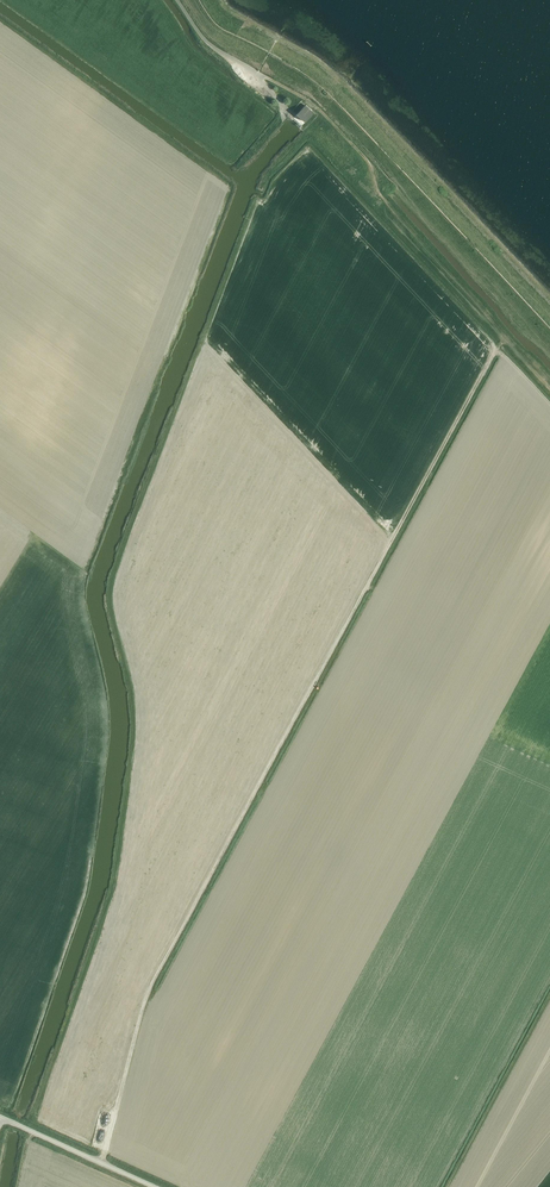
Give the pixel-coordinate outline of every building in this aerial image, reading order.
[(297,114),(306,122),(314,113),(305,105),(297,114)]
